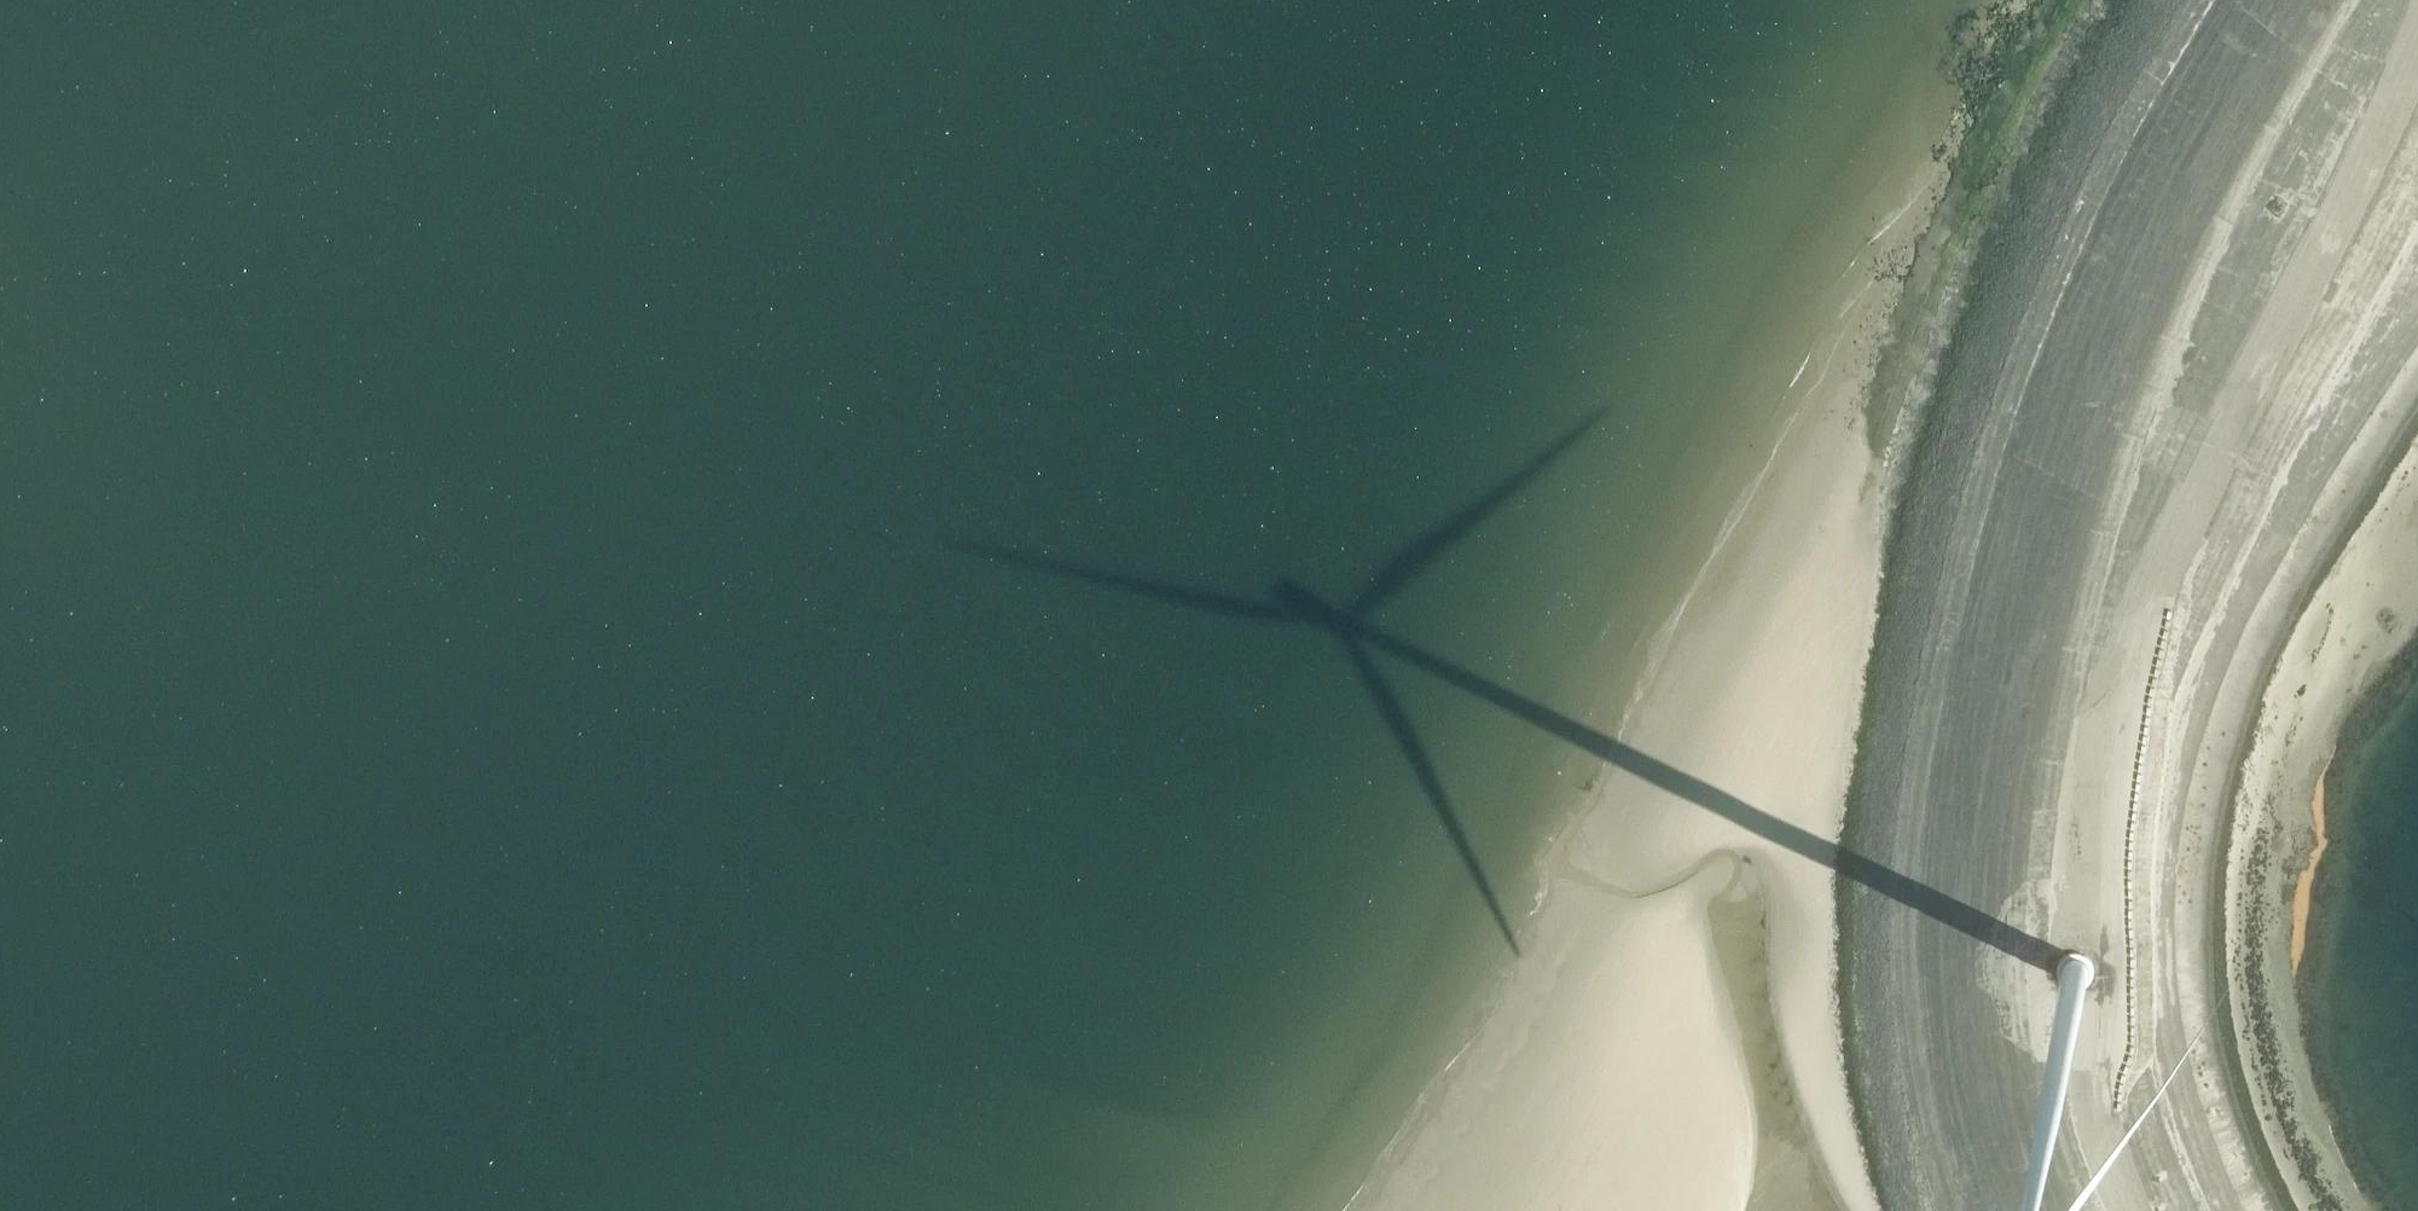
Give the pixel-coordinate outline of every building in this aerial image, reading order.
[(2062,965),(2062,969),(2062,973),(2063,976),(2066,979),(2069,982),(2073,983),(2077,983),(2081,981),(2084,979),(2087,976),(2088,972),(2088,968),(2088,965),(2086,962),(2083,959),(2080,957),(2077,956),(2073,956),(2070,957),(2067,959),(2064,962),(2062,965)]
